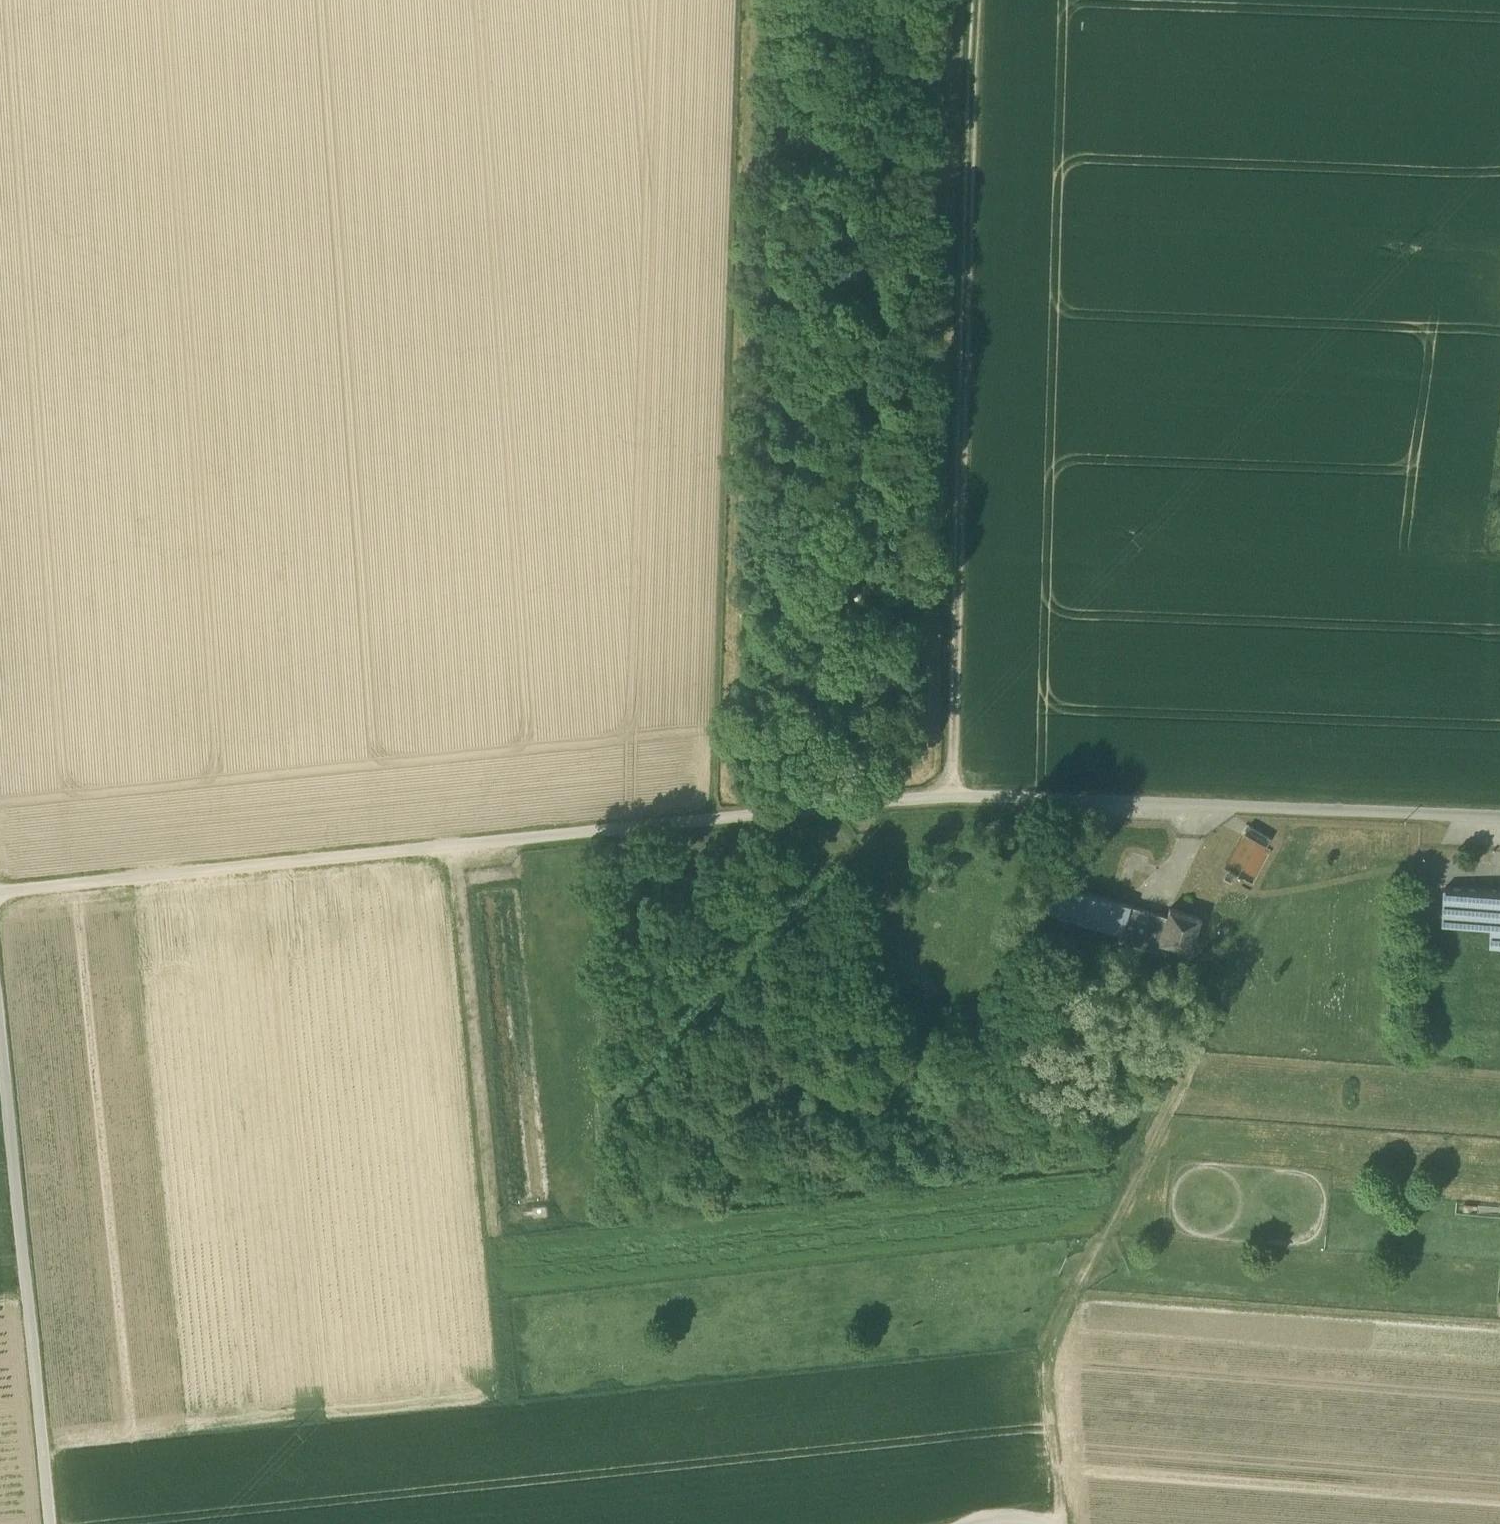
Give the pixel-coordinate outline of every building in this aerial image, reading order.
[(1256,879),(1271,845),(1243,832),(1228,866),(1256,879)] [(1042,909),(1120,932),(1128,905),(1129,904),(1050,882),(1042,909)] [(1499,944),(1499,890),(1443,888),(1441,924),(1489,926),(1489,943),(1499,944)] [(1167,916),(1128,905),(1120,932),(1118,939),(1157,951),(1160,941),(1167,916)] [(1170,908),(1167,916),(1160,941),(1191,950),(1200,917),(1170,908)]
